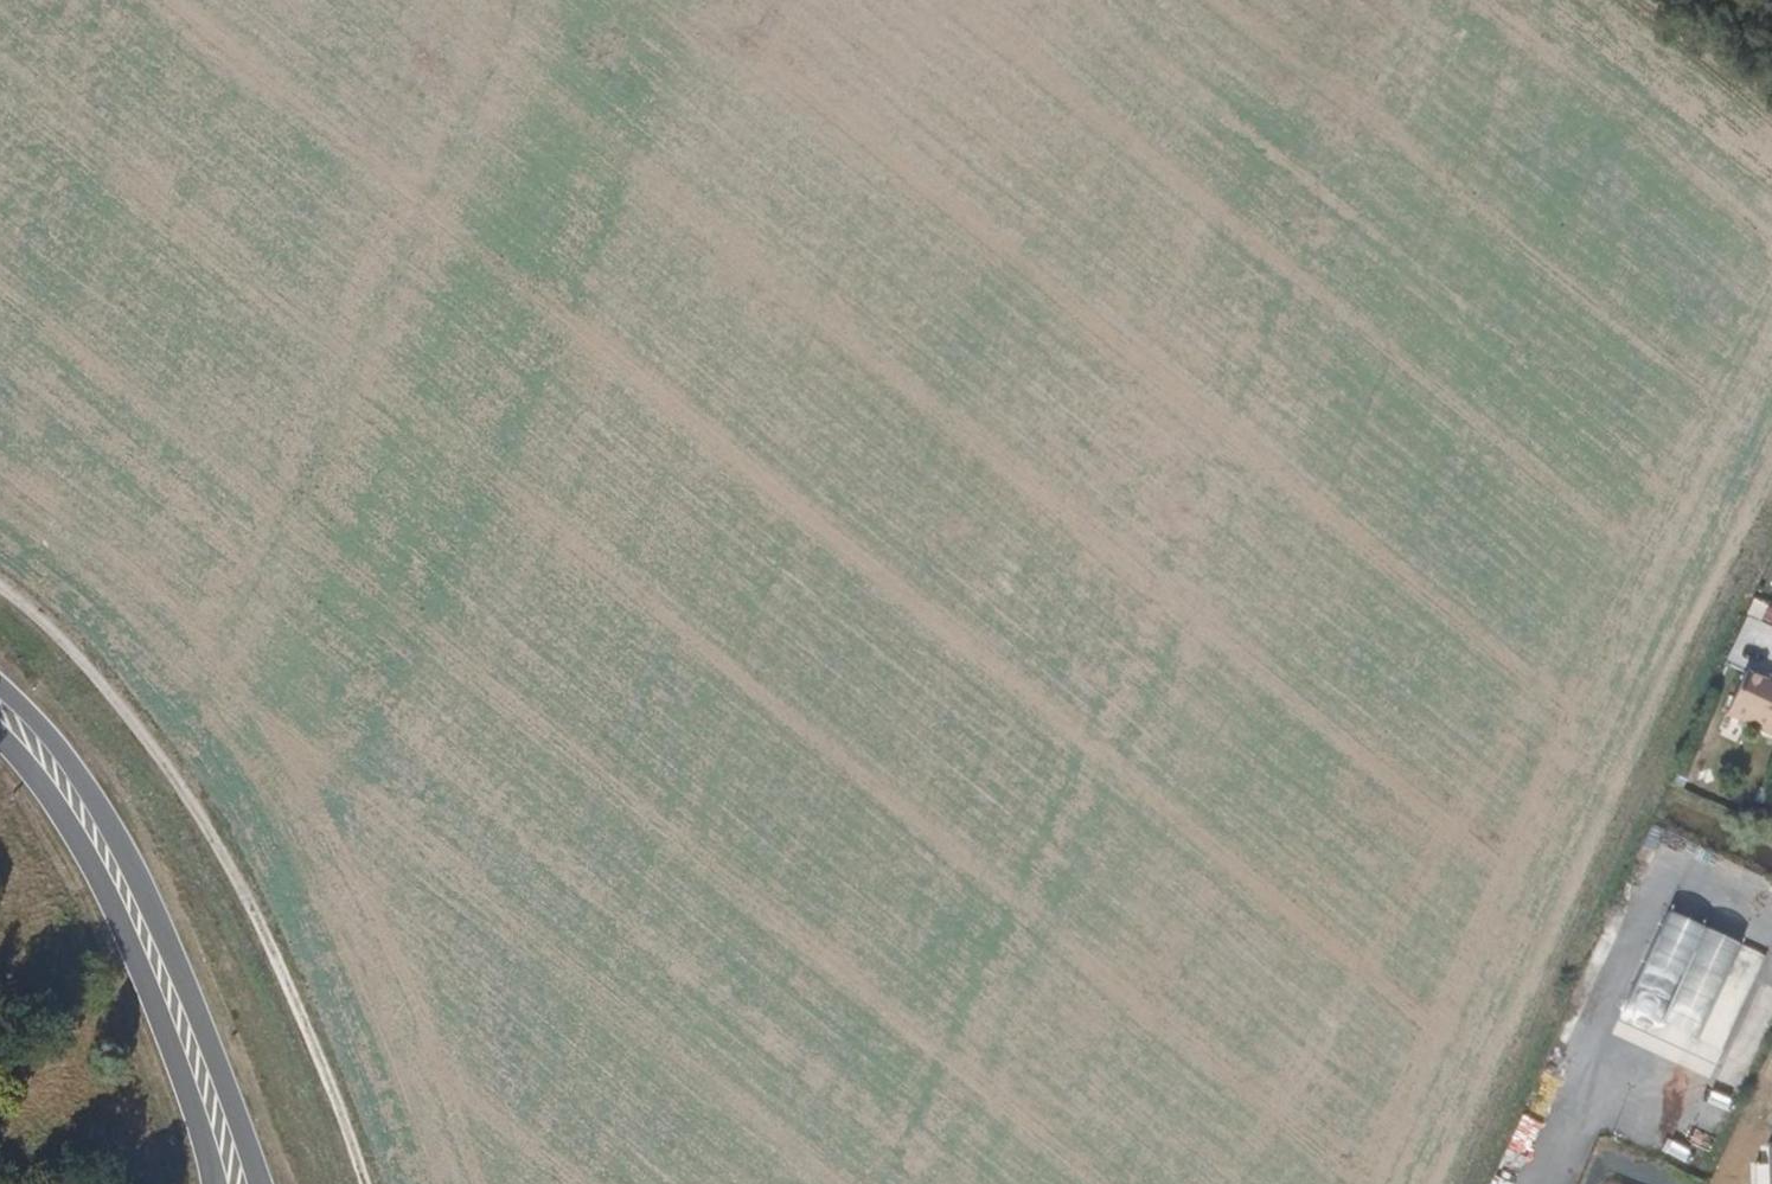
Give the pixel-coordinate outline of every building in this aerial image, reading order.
[(1747,680),(1728,723),(1771,745),(1771,693),(1747,680)] [(1664,913),(1623,1025),(1721,1061),(1763,949),(1664,913)]
